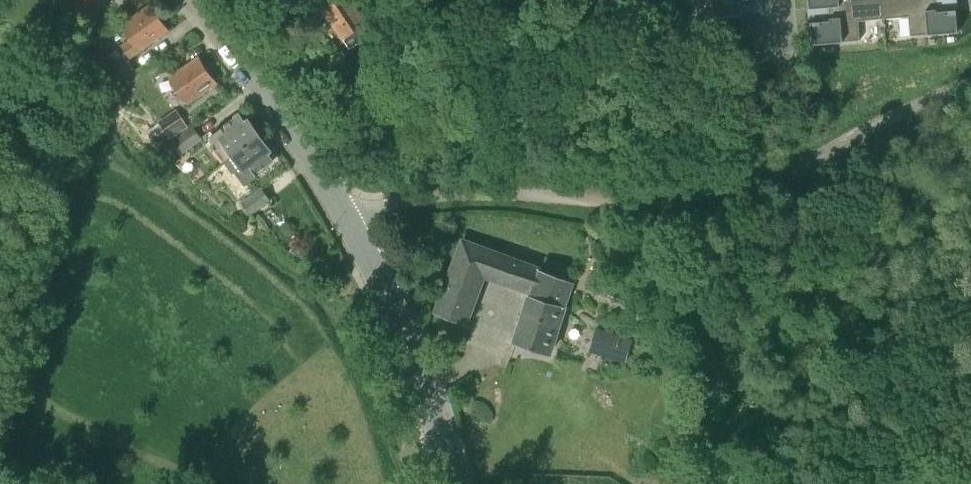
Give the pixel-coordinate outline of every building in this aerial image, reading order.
[(368,37),(360,27),(368,21),(353,0),(337,0),(323,9),(351,49),(368,37)] [(714,18),(742,15),(741,2),(741,0),(713,0),(714,18)] [(810,8),(829,7),(882,2),(882,0),(809,0),(810,8)] [(883,2),(884,18),(909,16),(911,36),(958,32),(956,10),(937,11),(936,0),(907,0),(883,2)] [(882,2),(829,7),(831,20),(811,22),(813,44),(861,40),(859,21),(884,18),(883,2),(882,2)] [(121,45),(130,57),(169,30),(152,5),(123,25),(132,38),(121,45)] [(64,49),(57,39),(45,48),(51,57),(64,49)] [(178,60),(168,67),(174,75),(172,76),(190,101),(217,83),(200,57),(183,68),(178,60)] [(111,87),(134,70),(127,60),(104,76),(111,87)] [(178,111),(162,122),(162,123),(171,136),(187,126),(178,111)] [(227,162),(260,137),(249,122),(246,124),(241,117),(210,139),(227,162)] [(156,146),(171,136),(162,123),(148,133),(156,146)] [(169,152),(178,146),(198,132),(193,125),(174,139),(174,140),(165,147),(169,152)] [(198,132),(178,146),(183,152),(203,138),(198,132)] [(236,170),(246,184),(258,176),(256,174),(273,162),(266,153),(270,150),(260,137),(227,162),(234,171),(236,170)] [(251,214),(270,200),(262,188),(242,202),(251,214)] [(516,341),(551,352),(575,278),(463,239),(436,312),(466,323),(484,274),(532,292),(516,341)] [(289,253),(305,262),(312,250),(296,241),(289,253)] [(599,328),(591,350),(626,363),(634,340),(599,328)] [(750,457),(734,461),(731,462),(733,469),(736,468),(752,465),(750,457)]
